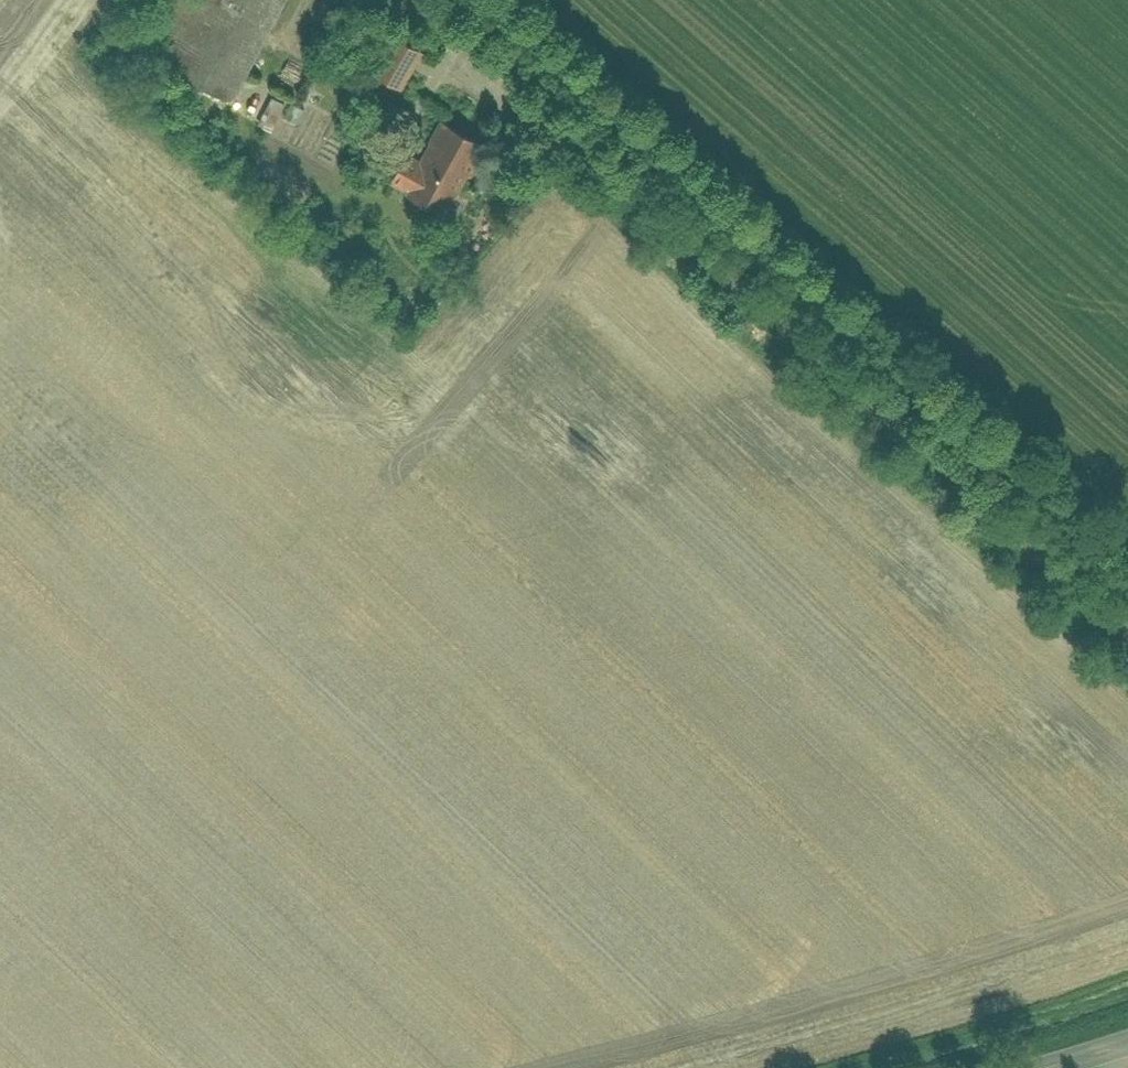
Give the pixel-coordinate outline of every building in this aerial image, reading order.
[(282,0),(189,0),(155,63),(227,101),(282,0)] [(398,92),(418,58),(390,41),(370,75),(398,92)] [(445,218),(484,146),(436,120),(415,159),(401,152),(383,185),(445,218)]
